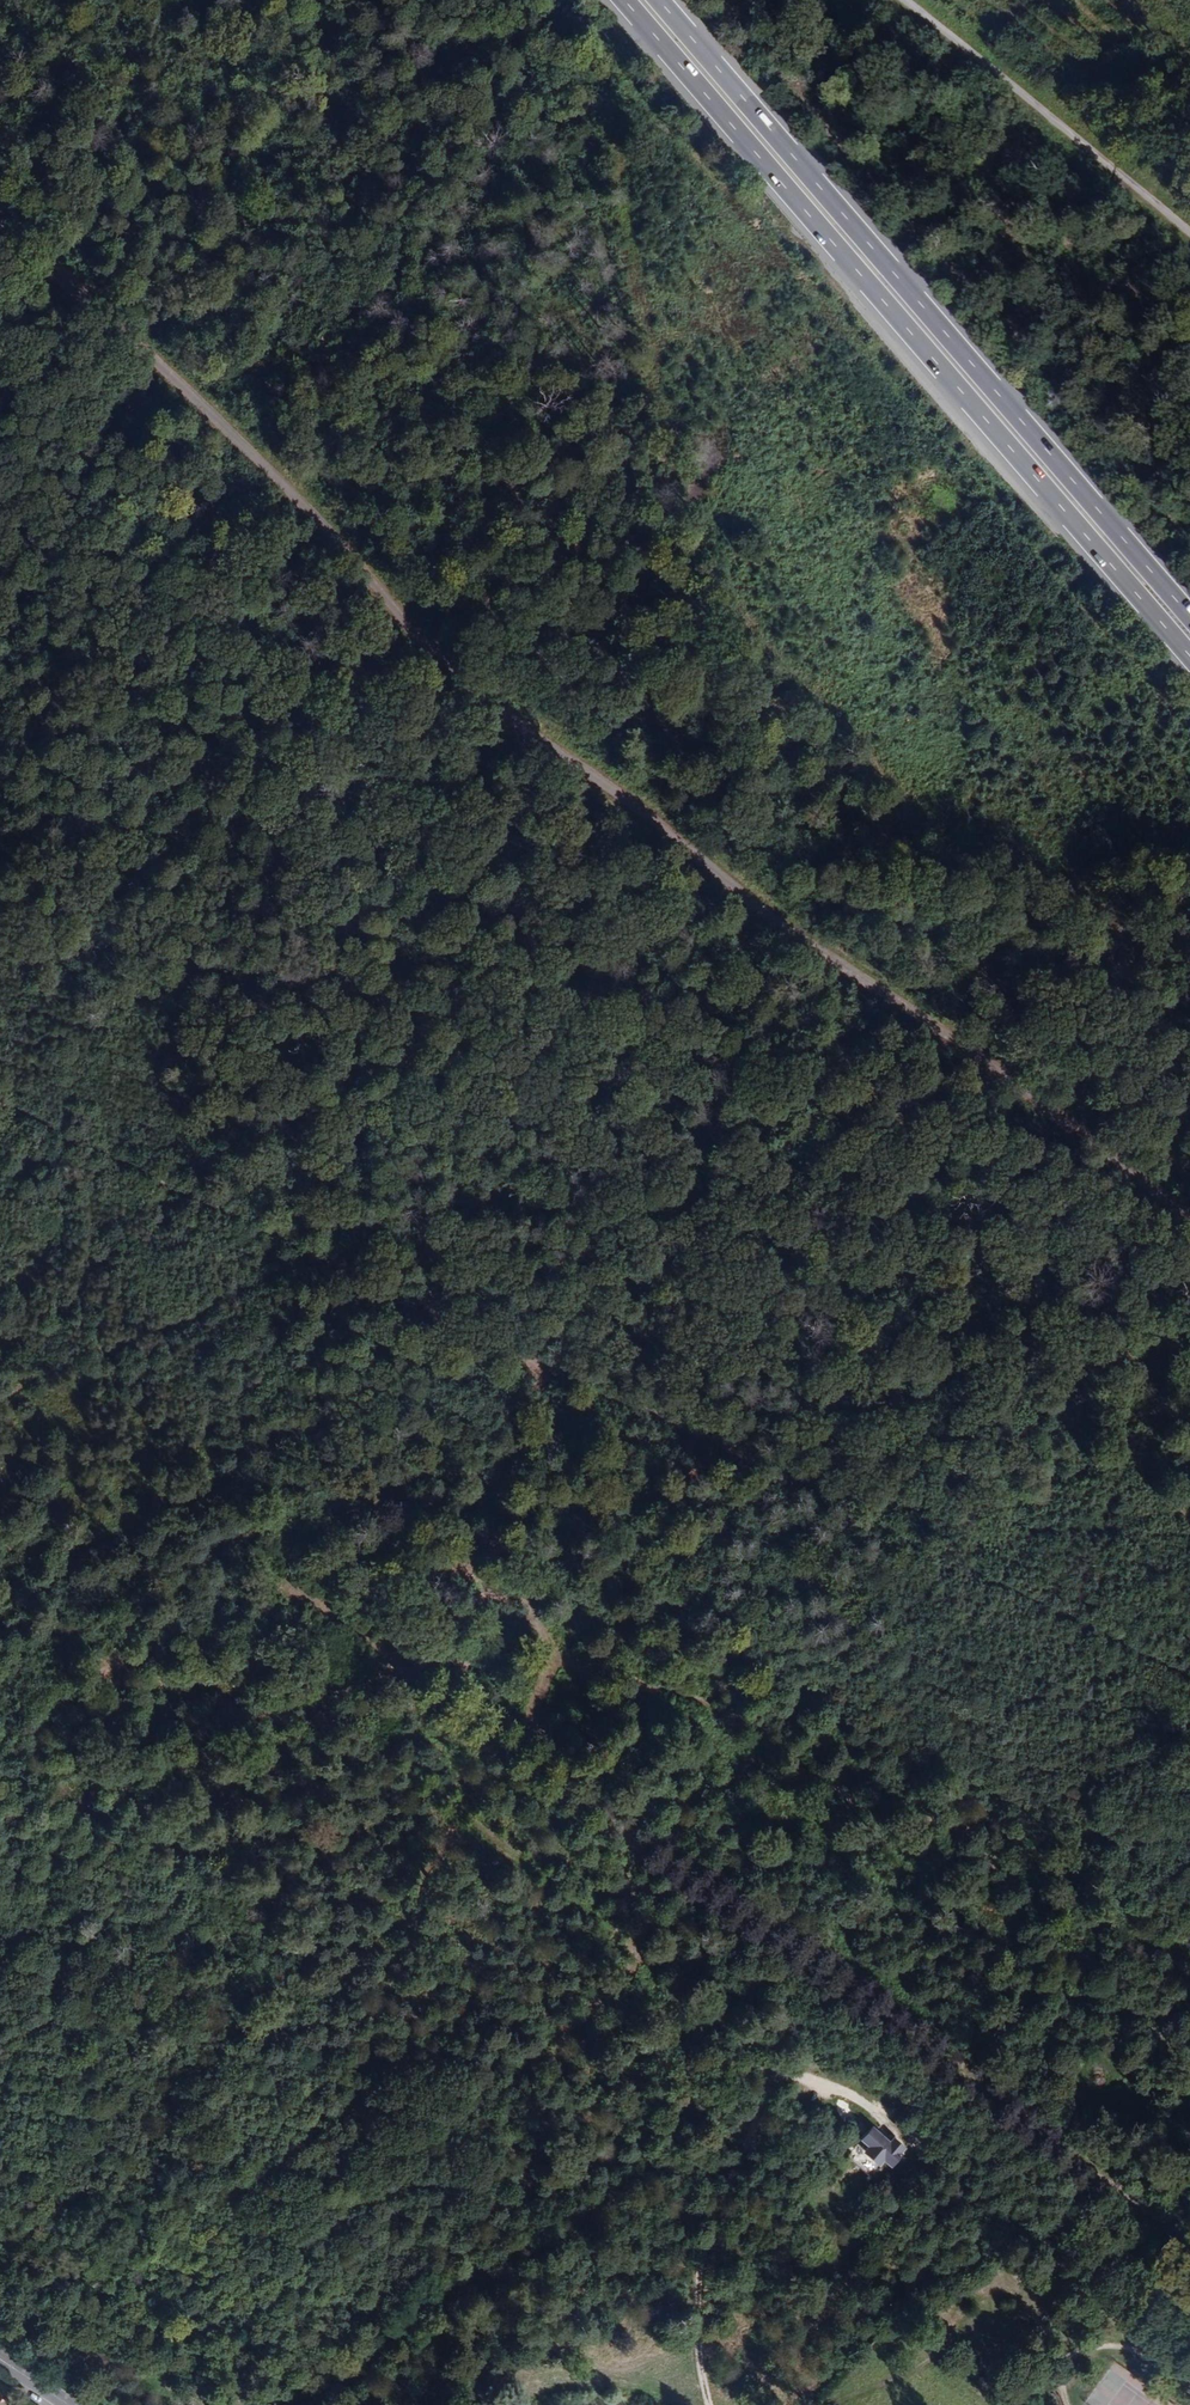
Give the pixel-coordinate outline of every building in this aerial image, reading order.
[(841,268),(846,263),(833,248),(828,253),(841,268)] [(886,2143),(866,2128),(855,2142),(865,2150),(879,2161),(887,2167),(899,2153),(886,2143)] [(899,2153),(902,2149),(889,2139),(886,2143),(899,2153)] [(874,2169),(879,2161),(865,2150),(859,2158),(874,2169)]
